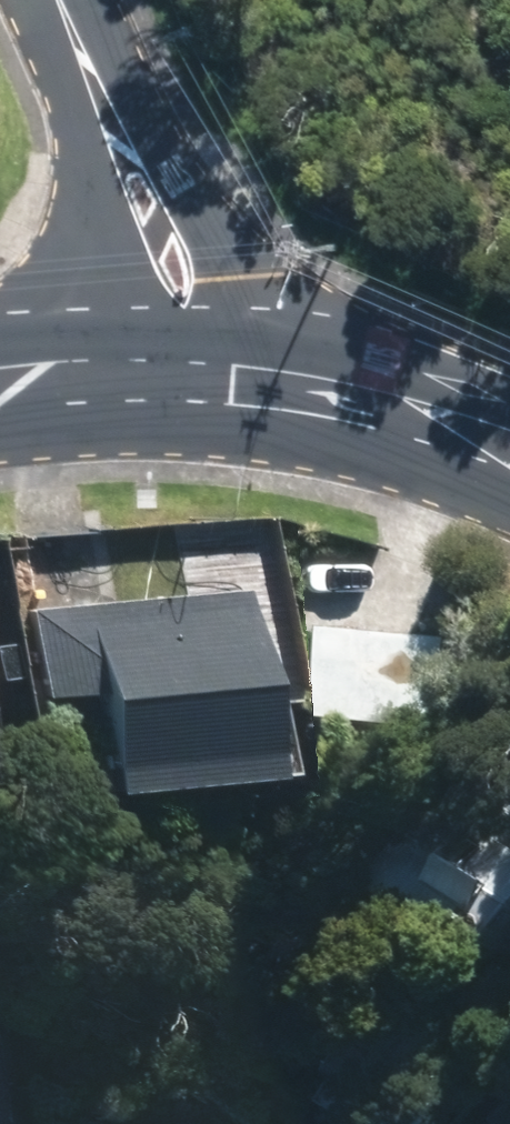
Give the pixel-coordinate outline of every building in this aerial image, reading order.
[(235,591),(24,611),(41,783),(251,763),(235,591)] [(301,659),(262,665),(268,704),(307,698),(301,659)] [(405,891),(504,943),(509,932),(509,855),(442,820),(405,891)]
